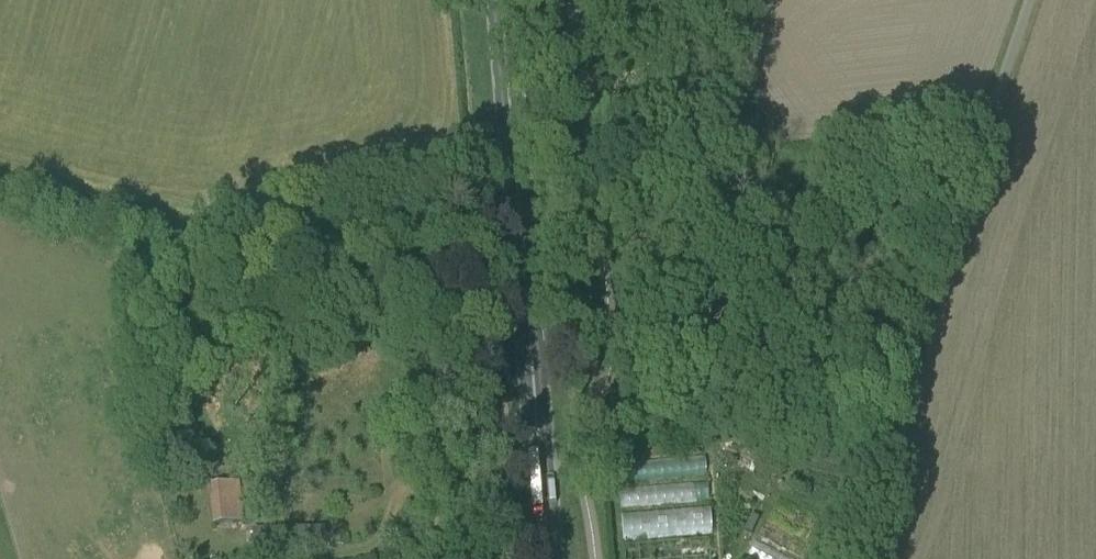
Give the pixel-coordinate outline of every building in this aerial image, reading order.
[(620,509),(622,539),(711,533),(708,481),(619,486),(620,509)] [(213,525),(243,522),(238,482),(211,485),(212,498),(210,498),(213,525)]
